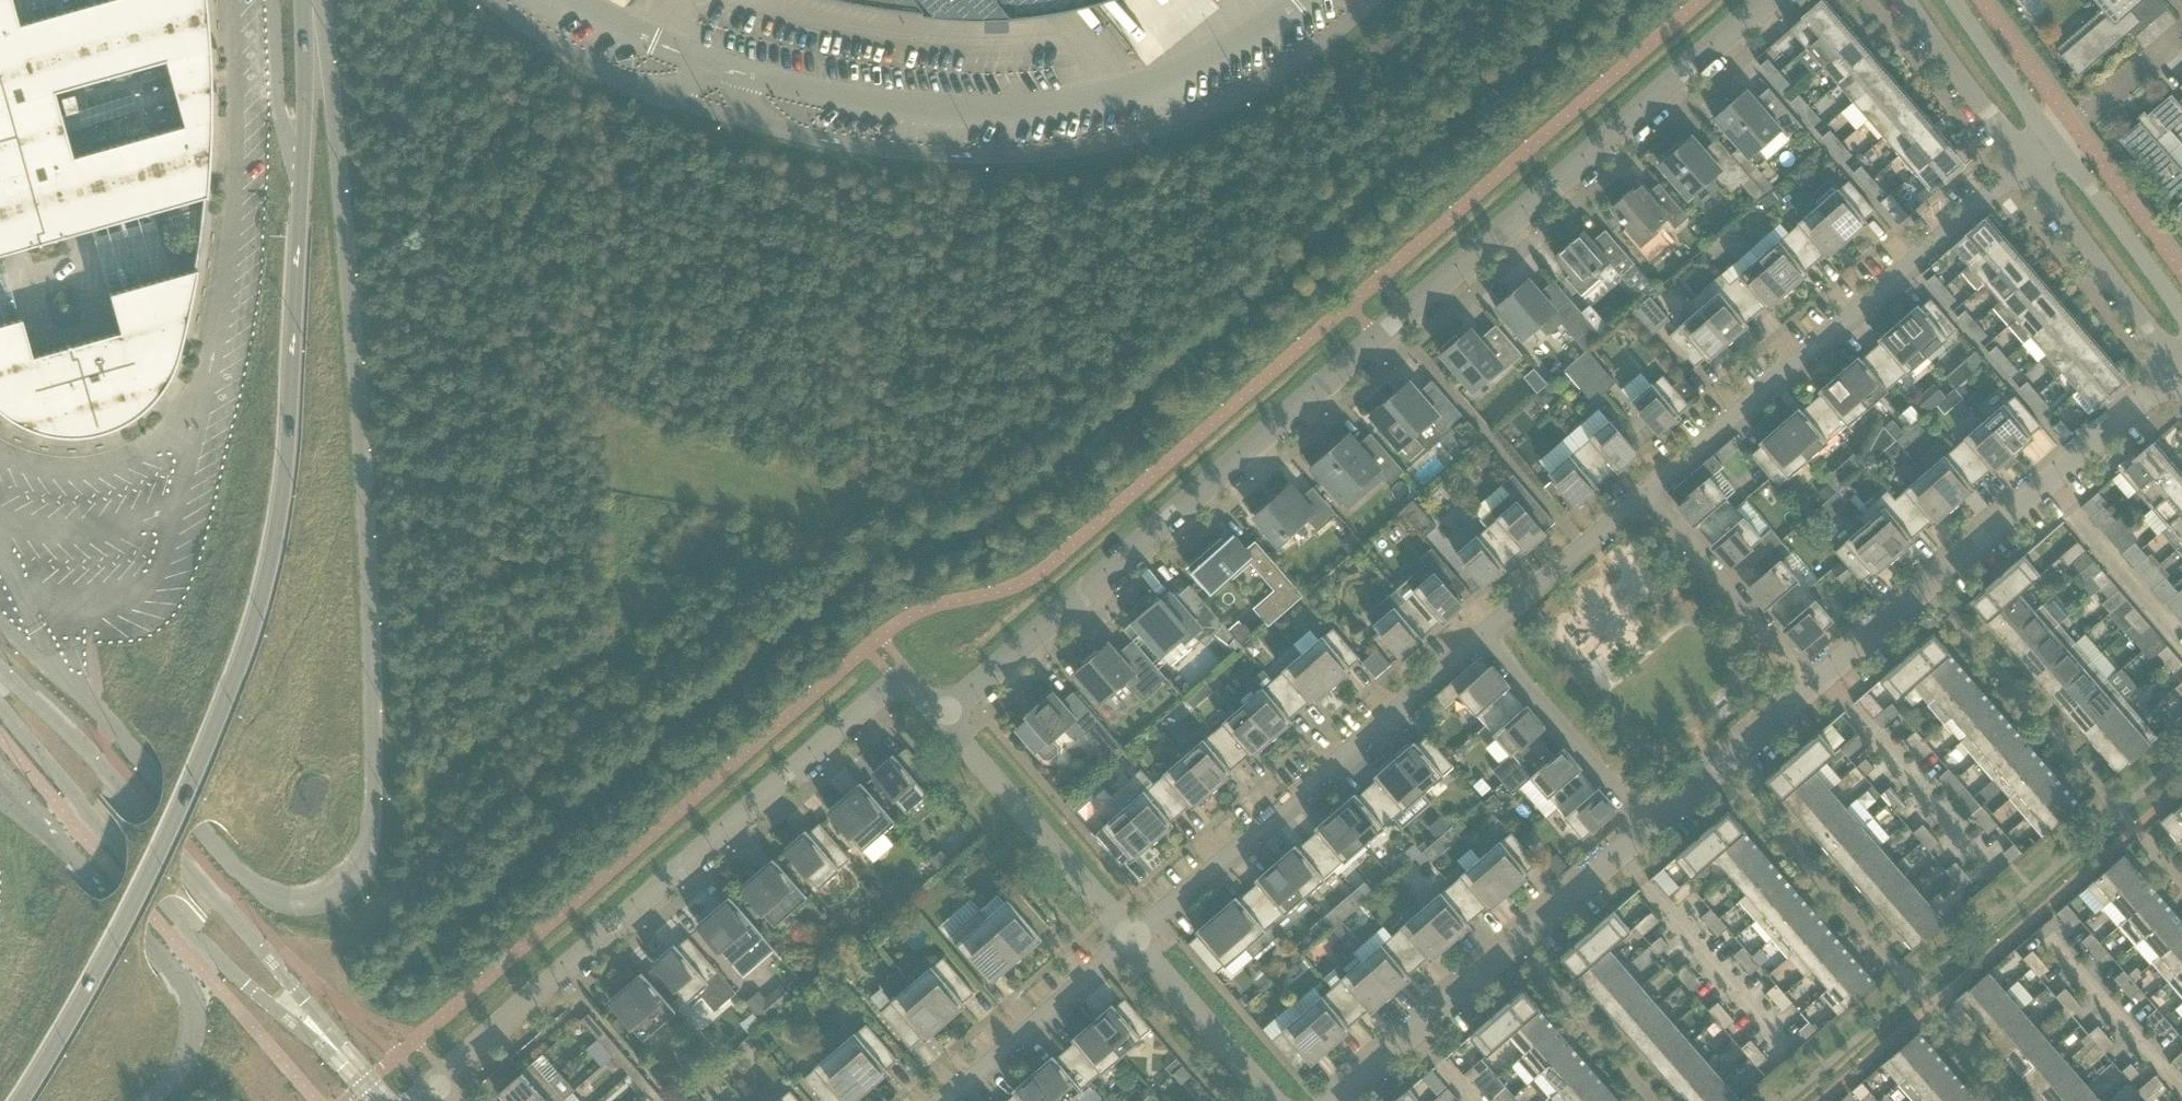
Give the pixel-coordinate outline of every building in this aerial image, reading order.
[(203,196),(203,197),(205,197),(206,181),(208,165),(208,149),(209,133),(209,117),(210,94),(209,71),(208,49),(207,33),(206,18),(204,3),(204,0),(104,0),(17,24),(10,0),(0,0),(0,253),(203,196)] [(836,0),(843,2),(851,3),(859,5),(867,6),(875,8),(882,9),(890,10),(898,11),(906,12),(914,13),(922,14),(930,15),(937,15),(945,16),(953,16),(961,17),(969,17),(977,18),(985,18),(1009,17),(1042,14),(1048,13),(1055,12),(1061,11),(1068,9),(1074,8),(1080,7),(1087,5),(1093,3),(1094,3),(1105,0),(834,0),(836,0)] [(1841,18),(1825,0),(1823,0),(1790,29),(1806,48),(1841,18)] [(2107,15),(2061,55),(2079,76),(2141,22),(2131,10),(2143,0),(2094,0),(2107,15)] [(1856,36),(1849,28),(1853,24),(1844,14),(1841,18),(1806,48),(1822,66),(1856,36)] [(1856,36),(1822,66),(1837,83),(1872,54),(1856,36)] [(1853,101),(1854,100),(1884,74),(1887,71),(1872,54),(1837,83),(1853,101)] [(1760,66),(1771,78),(1779,72),(1768,59),(1760,66)] [(1884,74),(1854,100),(1853,101),(1868,119),(1903,89),(1887,71),(1884,74)] [(1779,72),(1771,78),(1782,91),(1790,84),(1779,72)] [(1803,128),(1769,88),(1756,99),(1747,89),(1714,118),(1757,168),(1767,159),(1758,149),(1780,130),(1789,140),(1803,128)] [(1884,137),(1885,136),(1915,110),(1918,107),(1903,89),(1868,119),(1884,137)] [(2119,139),(2169,197),(2181,186),(2181,144),(2170,130),(2181,119),(2181,107),(2171,94),(2148,115),(2147,115),(2144,111),(2136,118),(2140,122),(2139,122),(2119,139)] [(1791,101),(1802,114),(1810,107),(1799,95),(1791,101)] [(1810,107),(1802,114),(1814,127),(1821,120),(1810,107)] [(1915,110),(1885,136),(1884,137),(1899,155),(1934,125),(1918,107),(1915,110)] [(1915,173),(1946,145),(1949,143),(1934,125),(1899,155),(1915,173)] [(1822,137),(1833,149),(1841,143),(1830,130),(1822,137)] [(1665,164),(1661,167),(1687,196),(1691,193),(1692,195),(1714,176),(1722,185),(1724,183),(1732,192),(1741,184),(1750,176),(1749,175),(1717,139),(1704,150),(1694,138),(1690,142),(1689,140),(1683,144),(1681,141),(1665,154),(1668,157),(1663,162),(1665,164)] [(1841,143),(1833,149),(1844,162),(1852,155),(1841,143)] [(1937,191),(1946,183),(1944,180),(1965,161),(1949,143),(1946,145),(1915,173),(1931,191),(1934,188),(1937,191)] [(1853,172),(1864,185),(1872,178),(1861,166),(1853,172)] [(1796,169),(1790,174),(1798,183),(1803,179),(1803,173),(1798,167),(1796,169)] [(1757,168),(1749,175),(1750,176),(1757,184),(1764,193),(1772,185),(1757,168)] [(1872,178),(1864,185),(1875,198),(1883,191),(1872,178)] [(1818,206),(1819,207),(1848,240),(1868,223),(1865,220),(1876,211),(1849,180),(1838,190),(1837,189),(1818,206)] [(1640,182),(1631,190),(1612,206),(1629,226),(1625,229),(1641,248),(1660,232),(1656,227),(1666,219),(1675,229),(1689,217),(1659,183),(1649,192),(1640,182)] [(1757,184),(1748,192),(1755,200),(1764,193),(1757,184)] [(1771,191),(1761,200),(1767,207),(1777,199),(1771,191)] [(1880,203),(1889,213),(1899,205),(1890,194),(1880,203)] [(1899,205),(1889,213),(1899,224),(1909,216),(1899,205)] [(1789,233),(1815,263),(1825,255),(1827,258),(1848,240),(1819,207),(1818,206),(1798,223),(1799,224),(1789,233)] [(2171,211),(2181,223),(2181,222),(2181,214),(2176,207),(2171,211)] [(1997,228),(2001,225),(1991,213),(1953,247),(1969,266),(2004,236),(1997,228)] [(1740,219),(1733,226),(1738,232),(1746,226),(1740,219)] [(1566,278),(1581,295),(1600,279),(1596,274),(1609,262),(1620,276),(1635,264),(1605,230),(1604,231),(1608,235),(1596,246),(1583,232),(1555,256),(1571,274),(1566,278)] [(1815,263),(1789,233),(1779,241),(1778,240),(1758,258),(1759,259),(1788,292),(1808,274),(1806,271),(1815,263)] [(1969,266),(1962,272),(1977,290),(1985,283),(1986,283),(2019,254),(2004,236),(1969,266)] [(1703,254),(1693,263),(1701,274),(1712,265),(1703,254)] [(2019,254),(1986,283),(1985,283),(2000,301),(2035,271),(2019,254)] [(1788,292),(1759,259),(1758,258),(1738,275),(1739,276),(1729,284),(1756,315),(1765,307),(1768,310),(1788,292)] [(2,414),(10,420),(18,425),(27,428),(36,432),(46,434),(56,436),(65,436),(75,436),(85,435),(95,433),(105,431),(114,427),(123,423),(131,417),(140,412),(147,405),(155,396),(163,385),(169,375),(180,340),(189,305),(195,269),(194,269),(108,293),(118,331),(30,356),(20,318),(0,324),(0,413),(2,414)] [(2000,301),(1993,308),(2008,326),(2050,289),(2035,271),(2000,301)] [(1712,297),(1699,309),(1700,310),(1726,341),(1729,344),(1749,326),(1746,323),(1756,315),(1729,284),(1721,274),(1705,289),(1712,297)] [(1927,281),(1937,293),(1945,287),(1934,274),(1927,281)] [(1517,289),(1496,307),(1523,339),(1538,326),(1547,336),(1561,324),(1575,340),(1585,352),(1587,350),(1603,337),(1602,336),(1593,325),(1587,319),(1581,312),(1581,311),(1570,299),(1554,281),(1540,292),(1533,284),(1529,279),(1517,289)] [(1945,287),(1937,293),(1949,306),(1956,300),(1945,287)] [(2008,326),(2024,344),(2031,337),(2066,307),(2050,289),(2008,326)] [(1650,296),(1629,314),(1649,338),(1670,320),(1650,296)] [(1898,322),(1900,325),(1927,356),(1928,357),(1948,339),(1947,338),(1957,329),(1931,299),(1920,308),(1918,305),(1898,322)] [(1590,305),(1581,312),(1587,319),(1593,325),(1602,336),(1603,337),(1611,329),(1590,305)] [(2047,355),(2048,354),(2078,327),(2081,325),(2066,307),(2031,337),(2047,355)] [(1679,326),(1680,327),(1669,336),(1696,367),(1706,358),(1708,361),(1729,344),(1726,341),(1699,309),(1679,326)] [(1957,317),(1968,329),(1976,322),(1965,310),(1957,317)] [(1927,356),(1900,325),(1898,322),(1877,340),(1880,343),(1871,351),(1897,382),(1907,373),(1907,374),(1928,357),(1927,356)] [(1976,322),(1968,329),(1980,342),(1987,336),(1976,322)] [(1445,351),(1441,355),(1473,391),(1476,388),(1487,378),(1491,382),(1522,355),(1496,325),(1484,335),(1486,337),(1483,339),(1473,328),(1469,331),(1460,339),(1456,334),(1441,347),(1445,351)] [(2047,355),(2040,361),(2055,379),(2062,373),(2063,372),(2097,343),(2081,325),(2078,327),(2048,354),(2047,355)] [(2031,337),(2024,344),(2040,361),(2047,355),(2031,337)] [(2063,372),(2062,373),(2078,390),(2112,361),(2105,353),(2110,349),(2102,340),(2101,339),(2097,343),(2094,345),(2063,372)] [(1988,352),(1999,365),(2007,358),(1996,346),(1988,352)] [(1585,352),(1576,360),(1604,393),(1616,383),(1587,350),(1585,352)] [(1838,374),(1867,407),(1868,408),(1888,391),(1887,390),(1897,382),(1871,351),(1861,360),(1858,357),(1838,374)] [(1975,351),(1963,361),(1974,373),(1986,363),(1975,351)] [(2007,358),(1999,365),(2011,378),(2018,371),(2007,358)] [(1604,393),(1576,360),(1564,370),(1593,403),(1604,393)] [(1956,388),(1974,373),(1963,361),(1946,376),(1956,388)] [(2100,409),(2109,401),(2107,398),(2128,379),(2112,361),(2078,390),(2075,393),(2073,395),(2089,413),(2097,406),(2100,409)] [(1529,378),(1526,380),(1537,393),(1548,384),(1534,368),(1526,375),(1529,378)] [(1811,403),(1838,433),(1847,425),(1848,426),(1868,408),(1867,407),(1838,374),(1818,392),(1821,395),(1811,403)] [(1653,384),(1632,403),(1658,433),(1679,415),(1689,406),(1699,397),(1682,378),(1672,386),(1663,375),(1653,384)] [(1966,380),(1957,388),(1965,398),(1975,390),(1966,380)] [(1410,382),(1370,416),(1399,449),(1400,448),(1410,460),(1424,448),(1414,436),(1431,421),(1436,426),(1441,421),(1447,428),(1462,415),(1432,381),(1418,392),(1410,382)] [(2019,388),(2030,400),(2038,394),(2027,381),(2019,388)] [(1936,384),(1926,392),(1937,404),(1946,396),(1936,384)] [(1545,388),(1535,396),(1544,406),(1554,397),(1545,388)] [(1955,388),(1946,396),(1953,405),(1962,397),(1955,388)] [(1926,392),(1916,401),(1918,404),(1926,413),(1937,404),(1926,392)] [(2038,394),(2030,400),(2041,413),(2049,407),(2038,394)] [(1944,413),(1953,405),(1946,396),(1937,404),(1944,413)] [(1984,421),(1985,422),(2014,456),(2034,438),(2031,435),(2041,426),(2015,396),(2004,405),(2003,404),(1984,421)] [(1779,426),(1781,429),(1808,459),(1809,460),(1829,442),(1828,442),(1838,433),(1811,403),(1802,411),(1799,408),(1779,426)] [(1911,403),(1898,414),(1908,427),(1922,416),(1911,403)] [(1599,409),(1569,435),(1580,448),(1598,469),(1606,478),(1615,470),(1618,473),(1639,455),(1636,452),(1610,421),(1609,420),(1599,409)] [(1892,420),(1884,427),(1896,441),(1905,434),(1892,420)] [(2053,427),(2065,440),(2072,433),(2061,420),(2053,427)] [(1918,422),(1910,429),(1917,437),(1925,430),(1918,422)] [(1993,473),(2002,466),(2006,471),(2018,461),(2014,456),(1985,422),(1955,448),(1981,478),(1991,470),(1993,473)] [(1808,459),(1781,429),(1779,426),(1759,443),(1761,446),(1751,455),(1777,486),(1788,476),(1789,477),(1809,460),(1808,459)] [(1873,444),(1886,450),(1896,441),(1884,427),(1883,426),(1873,444)] [(1905,434),(1896,441),(1903,449),(1917,437),(1910,429),(1905,434)] [(1350,434),(1346,437),(1311,468),(1341,503),(1342,502),(1348,509),(1363,496),(1360,492),(1382,473),(1391,483),(1404,472),(1371,433),(1359,444),(1350,434)] [(2121,471),(2120,472),(2137,491),(2171,461),(2164,453),(2168,449),(2160,440),(2159,438),(2152,445),(2130,464),(2121,471)] [(1873,444),(1868,453),(1877,458),(1886,450),(1873,444)] [(1886,450),(1885,458),(1891,465),(1898,464),(1905,458),(1905,452),(1899,445),(1892,444),(1886,450)] [(1548,473),(1578,508),(1599,489),(1596,486),(1606,478),(1598,469),(1580,448),(1570,456),(1569,455),(1548,473)] [(1924,473),(1951,504),(1954,507),(1974,490),(1971,487),(1981,478),(1955,448),(1944,457),(1943,456),(1924,473)] [(1712,455),(1686,478),(1695,489),(1675,507),(1693,528),(1696,525),(1704,535),(1735,509),(1726,499),(1727,498),(1709,478),(1722,467),(1712,455)] [(2181,483),(2181,474),(2171,461),(2137,491),(2152,509),(2181,483)] [(1895,500),(1922,530),(1931,522),(1934,525),(1954,507),(1951,504),(1924,473),(1904,491),(1905,492),(1895,500)] [(1510,493),(1480,519),(1487,528),(1514,558),(1523,550),(1526,553),(1547,535),(1544,532),(1524,509),(1535,500),(1513,475),(1502,484),(1510,493)] [(1838,476),(1830,484),(1836,491),(1845,484),(1838,476)] [(1557,490),(1550,481),(1543,487),(1550,496),(1557,490)] [(2181,514),(2181,483),(2152,509),(2168,526),(2181,514)] [(1828,484),(1818,493),(1825,501),(1835,492),(1828,484)] [(1264,534),(1278,550),(1288,541),(1285,537),(1307,519),(1318,531),(1337,515),(1313,487),(1301,497),(1291,485),(1255,517),(1267,531),(1264,534)] [(2080,505),(2090,518),(2104,506),(2108,503),(2097,490),(2080,505)] [(1887,491),(1858,516),(1865,524),(1866,525),(1892,556),(1895,559),(1899,564),(1910,554),(1906,549),(1915,541),(1912,538),(1922,530),(1895,500),(1887,491)] [(1400,512),(1423,538),(1437,527),(1414,500),(1400,512)] [(2090,518),(2097,525),(2110,514),(2104,506),(2090,518)] [(1819,508),(1809,516),(1819,528),(1829,519),(1819,508)] [(1704,535),(1712,544),(1709,547),(1728,568),(1730,565),(1747,551),(1756,562),(1781,541),(1771,530),(1762,538),(1744,517),(1743,518),(1735,509),(1704,535)] [(2110,514),(2097,525),(2103,532),(2116,521),(2110,514)] [(2162,532),(2177,549),(2181,545),(2181,514),(2169,526),(2168,526),(2162,532)] [(2103,532),(2112,543),(2130,527),(2121,517),(2116,521),(2103,532)] [(1805,520),(1794,530),(1800,537),(1811,527),(1805,520)] [(1866,525),(1865,524),(1845,542),(1846,543),(1835,552),(1861,582),(1872,573),(1874,576),(1895,559),(1892,556),(1866,525)] [(2139,538),(2130,527),(2112,543),(2121,554),(2135,542),(2139,538)] [(1487,528),(1478,537),(1477,535),(1456,553),(1486,588),(1507,570),(1504,567),(1514,558),(1487,528)] [(1214,548),(1190,569),(1205,586),(1211,594),(1249,561),(1274,590),(1277,593),(1256,611),(1269,626),(1303,596),(1258,544),(1248,552),(1234,535),(1216,550),(1214,548)] [(1768,608),(1776,618),(1806,591),(1798,581),(1799,580),(1781,560),(1790,551),(1781,541),(1756,562),(1766,573),(1746,590),(1765,610),(1768,608)] [(2069,549),(2060,557),(2068,567),(2078,558),(2085,552),(2086,551),(2078,541),(2077,542),(2069,549)] [(2121,554),(2128,561),(2141,549),(2135,542),(2121,554)] [(1433,548),(1422,558),(1434,572),(1435,573),(1444,584),(1455,574),(1433,548)] [(2141,549),(2128,561),(2134,568),(2147,557),(2141,549)] [(2093,559),(2086,551),(2068,567),(2075,575),(2093,559)] [(2134,568),(2143,578),(2161,563),(2152,553),(2147,557),(2134,568)] [(1970,602),(1986,621),(2040,574),(2024,556),(1970,602)] [(2102,570),(2093,559),(2075,575),(2072,577),(2089,596),(2099,587),(2092,579),(2102,570)] [(1842,562),(1832,571),(1843,583),(1853,575),(1842,562)] [(2170,574),(2161,563),(2143,578),(2152,589),(2166,578),(2170,574)] [(2099,587),(2101,589),(2111,581),(2102,570),(2092,579),(2099,587)] [(1431,630),(1441,622),(1443,625),(1464,607),(1444,584),(1435,573),(1434,572),(1420,584),(1412,576),(1396,590),(1431,630)] [(2152,589),(2159,597),(2172,585),(2166,578),(2152,589)] [(2111,581),(2101,589),(2108,598),(2118,589),(2111,581)] [(1139,617),(1133,622),(1162,655),(1183,637),(1186,641),(1194,634),(1200,639),(1206,643),(1210,638),(1211,639),(1215,635),(1223,624),(1189,585),(1174,598),(1172,596),(1165,603),(1161,598),(1155,604),(1151,601),(1139,617)] [(2172,585),(2159,597),(2165,604),(2178,592),(2172,585)] [(2125,598),(2118,589),(2108,598),(2102,603),(2109,612),(2125,598)] [(2174,614),(2181,607),(2181,589),(2178,592),(2165,604),(2174,614)] [(1421,638),(1431,630),(1396,590),(1380,604),(1387,613),(1373,625),(1403,660),(1424,641),(1421,638)] [(1776,618),(1784,627),(1781,630),(1799,651),(1802,648),(1834,621),(1816,600),(1815,601),(1806,591),(1776,618)] [(2019,593),(1986,621),(2003,640),(2035,611),(2019,593)] [(2056,593),(2042,605),(2059,624),(2073,613),(2056,593)] [(2134,608),(2125,598),(2109,612),(2108,613),(2116,624),(2134,608)] [(2003,640),(2019,659),(2059,624),(2042,605),(2035,611),(2003,640)] [(2124,616),(2116,624),(2124,633),(2125,632),(2133,626),(2142,617),(2134,608),(2124,616)] [(1284,613),(1275,622),(1283,631),(1289,626),(1289,619),(1284,613)] [(2133,626),(2125,632),(2134,642),(2141,636),(2151,627),(2142,617),(2133,626)] [(1227,627),(1232,633),(1242,624),(1237,619),(1227,627)] [(1235,638),(1223,624),(1215,635),(1229,645),(1235,638)] [(1242,624),(1232,633),(1240,643),(1251,635),(1242,624)] [(2019,659),(2035,677),(2075,643),(2059,624),(2019,659)] [(2159,636),(2151,627),(2134,642),(2142,651),(2159,636)] [(1302,654),(1329,685),(1332,688),(1352,671),(1349,668),(1360,659),(1333,628),(1323,637),(1322,636),(1302,654)] [(2086,633),(2075,643),(2092,662),(2102,652),(2086,633)] [(1200,639),(1194,634),(1186,641),(1183,637),(1162,655),(1170,665),(1200,639)] [(1880,681),(1896,699),(1950,653),(1933,634),(1880,681)] [(2166,645),(2159,636),(2142,651),(2149,659),(2166,645)] [(1235,638),(1229,645),(1238,652),(1243,648),(1235,638)] [(1075,675),(1098,702),(1101,699),(1102,701),(1128,679),(1139,691),(1150,681),(1155,687),(1166,678),(1133,640),(1117,653),(1110,645),(1107,648),(1106,646),(1099,652),(1097,650),(1082,663),(1084,665),(1077,671),(1078,673),(1075,675)] [(1255,640),(1247,647),(1254,656),(1259,652),(1259,645),(1255,640)] [(2035,677),(2052,696),(2092,662),(2075,643),(2035,677)] [(2157,654),(2165,664),(2175,655),(2167,645),(2157,654)] [(1378,650),(1362,662),(1376,678),(1391,665),(1378,650)] [(2119,671),(2102,652),(2092,662),(2108,680),(2119,671)] [(1912,686),(1928,704),(1966,672),(1950,653),(1896,699),(1896,700),(1912,686)] [(1273,680),(1300,711),(1309,703),(1312,706),(1332,688),(1329,685),(1302,654),(1282,671),(1283,672),(1273,680)] [(2165,664),(2174,673),(2181,666),(2181,663),(2175,655),(2165,664)] [(1490,668),(1480,657),(1434,697),(1444,707),(1458,695),(1476,716),(1477,715),(1486,725),(1516,698),(1508,689),(1511,686),(1493,665),(1490,668)] [(2052,696),(2068,715),(2101,687),(2108,680),(2092,662),(2052,696)] [(1227,664),(1215,674),(1225,685),(1236,675),(1227,664)] [(2123,667),(2119,671),(2108,680),(2123,698),(2139,685),(2123,667)] [(1264,670),(1234,696),(1243,705),(1273,740),(1293,722),(1290,719),(1300,711),(1273,680),(1264,670)] [(1928,704),(1944,723),(1982,690),(1966,672),(1928,704)] [(2101,687),(2068,715),(2084,734),(2124,699),(2123,698),(2108,680),(2101,687)] [(1144,697),(1155,687),(1150,681),(1139,691),(1144,697)] [(1205,682),(1191,694),(1199,703),(1213,691),(1205,682)] [(1982,690),(1944,723),(1961,742),(1999,709),(1982,690)] [(1044,759),(1050,760),(1058,753),(1059,747),(1052,739),(1063,729),(1070,737),(1081,738),(1086,734),(1099,722),(1073,692),(1062,702),(1053,692),(1026,715),(1029,719),(1016,730),(1036,752),(1037,751),(1044,759)] [(1191,694),(1185,699),(1193,708),(1199,703),(1191,694)] [(1516,698),(1486,725),(1494,735),(1493,736),(1511,756),(1493,771),(1503,782),(1533,755),(1525,745),(1528,742),(1542,729),(1545,726),(1527,705),(1524,708),(1516,698)] [(2084,734),(2101,753),(2141,718),(2124,699),(2084,734)] [(1891,704),(1881,712),(1890,721),(1899,713),(1891,704)] [(1214,732),(1240,762),(1250,754),(1252,757),(1273,740),(1243,705),(1223,723),(1223,724),(1214,732)] [(1961,742),(1977,761),(2015,728),(1999,709),(1961,742)] [(1890,721),(1881,712),(1874,719),(1882,728),(1890,721)] [(2141,718),(2101,753),(2118,772),(2157,737),(2141,718)] [(1099,722),(1086,734),(1109,761),(1123,749),(1099,722)] [(1977,761),(1993,780),(2031,747),(2015,728),(1977,761)] [(1906,740),(1914,750),(1924,741),(1916,731),(1906,740)] [(1240,762),(1214,732),(1204,740),(1204,739),(1183,757),(1213,791),(1233,774),(1231,771),(1240,762)] [(1840,748),(1848,758),(1848,757),(1866,742),(1858,733),(1840,748)] [(1765,780),(1782,799),(1814,771),(1831,757),(1836,753),(1819,734),(1765,780)] [(1394,759),(1423,793),(1424,794),(1444,777),(1443,776),(1453,767),(1427,736),(1417,745),(1414,742),(1394,759)] [(1924,741),(1914,750),(1922,759),(1932,750),(1924,741)] [(1533,755),(1503,782),(1512,793),(1530,778),(1548,798),(1549,797),(1558,807),(1588,781),(1579,771),(1583,769),(1565,748),(1552,759),(1541,747),(1533,755)] [(1993,780),(2010,798),(2048,766),(2031,747),(1993,780)] [(907,748),(896,757),(875,776),(906,811),(938,783),(907,748)] [(1836,753),(1831,757),(1835,762),(1844,754),(1840,749),(1836,753)] [(1154,784),(1181,814),(1190,806),(1193,809),(1213,791),(1183,757),(1163,774),(1164,775),(1154,784)] [(1856,767),(1865,776),(1875,768),(1866,758),(1856,767)] [(1367,788),(1394,819),(1403,811),(1404,812),(1424,794),(1423,793),(1394,759),(1374,777),(1376,780),(1367,788)] [(2010,798),(2026,817),(2064,785),(2048,766),(2010,798)] [(1109,768),(1098,777),(1108,788),(1114,783),(1114,774),(1109,768)] [(1938,778),(1947,787),(1957,779),(1948,769),(1938,778)] [(1142,770),(1130,781),(1141,793),(1144,791),(1145,792),(1154,784),(1142,770)] [(1782,799),(1798,818),(1831,790),(1814,771),(1782,799)] [(1083,788),(1065,803),(1074,814),(1092,799),(1104,788),(1095,777),(1083,788)] [(1482,778),(1473,786),(1482,796),(1491,788),(1482,778)] [(1957,779),(1947,787),(1955,797),(1965,788),(1957,779)] [(1145,792),(1144,791),(1141,793),(1130,781),(1113,796),(1154,843),(1174,825),(1171,822),(1181,814),(1154,784),(1145,792)] [(1596,790),(1588,781),(1558,807),(1566,817),(1565,817),(1583,838),(1617,809),(1599,788),(1596,790)] [(2064,785),(2026,817),(2043,837),(2081,804),(2064,785)] [(831,813),(862,849),(894,821),(863,786),(831,813)] [(1881,795),(1889,805),(1899,796),(1891,786),(1881,795)] [(1394,819),(1367,788),(1357,797),(1355,794),(1335,811),(1337,814),(1365,845),(1384,828),(1383,827),(1394,819)] [(1798,818),(1815,837),(1847,809),(1831,790),(1798,818)] [(1494,794),(1484,802),(1492,811),(1502,803),(1494,794)] [(1113,796),(1082,822),(1094,836),(1120,866),(1131,858),(1133,861),(1154,843),(1113,796)] [(1899,796),(1889,805),(1897,814),(1907,805),(1899,796)] [(1847,809),(1815,837),(1831,856),(1863,827),(1874,818),(1858,799),(1847,809)] [(2178,842),(2181,838),(2181,804),(2161,822),(2178,842)] [(1971,815),(1979,825),(1989,816),(1981,807),(1971,815)] [(1365,845),(1337,814),(1335,811),(1314,829),(1317,832),(1308,840),(1334,870),(1343,863),(1344,864),(1365,845)] [(1692,878),(1714,858),(1714,857),(1745,831),(1728,812),(1675,859),(1692,878)] [(1449,813),(1445,817),(1452,825),(1460,818),(1456,813),(1449,813)] [(1442,816),(1428,828),(1437,838),(1451,825),(1442,816)] [(1989,816),(1979,825),(1988,834),(1998,826),(1989,816)] [(1460,819),(1452,826),(1460,835),(1468,827),(1460,819)] [(819,824),(808,833),(787,851),(818,887),(850,859),(819,824)] [(1913,832),(1922,843),(1932,834),(1923,824),(1913,832)] [(1831,856),(1847,874),(1880,846),(1863,827),(1831,856)] [(1714,858),(1730,876),(1761,849),(1745,831),(1714,857),(1714,858)] [(1480,858),(1481,859),(1507,890),(1510,893),(1530,875),(1527,872),(1538,863),(1511,833),(1500,842),(1500,841),(1480,858)] [(1932,834),(1922,843),(1930,852),(1940,843),(1932,834)] [(1334,870),(1308,840),(1298,848),(1295,845),(1275,863),(1278,866),(1305,897),(1325,880),(1324,879),(1334,870)] [(1414,844),(1404,852),(1412,861),(1422,852),(1414,844)] [(2004,853),(2013,863),(2022,854),(2014,844),(2004,853)] [(1431,845),(1423,852),(1430,861),(1439,854),(1431,845)] [(1847,874),(1864,893),(1896,865),(1880,846),(1847,874)] [(1739,900),(1739,901),(1777,868),(1761,849),(1730,876),(1746,894),(1739,900)] [(941,850),(930,860),(938,869),(949,859),(941,850)] [(1422,853),(1416,858),(1422,865),(1428,859),(1422,853)] [(2087,887),(2104,906),(2111,900),(2141,873),(2124,854),(2087,887)] [(1555,855),(1542,866),(1554,881),(1567,870),(1555,855)] [(1507,890),(1481,859),(1480,858),(1460,876),(1461,877),(1451,885),(1478,915),(1487,907),(1490,910),(1510,893),(1507,890)] [(764,871),(743,890),(752,899),(744,906),(756,920),(764,913),(774,925),(796,907),(807,897),(790,878),(776,862),(764,871)] [(1946,870),(1955,880),(1965,872),(1956,862),(1946,870)] [(1305,897),(1278,866),(1275,863),(1255,880),(1258,883),(1248,892),(1275,922),(1284,914),(1284,915),(1305,897)] [(1864,893),(1880,912),(1913,884),(1896,865),(1864,893)] [(960,867),(951,875),(959,884),(964,880),(965,873),(960,867)] [(1739,901),(1756,920),(1794,887),(1777,868),(1739,901)] [(1965,872),(1955,880),(1963,889),(1973,881),(1965,872)] [(2141,873),(2111,900),(2127,919),(2158,892),(2141,873)] [(1365,882),(1353,892),(1363,903),(1374,893),(1365,882)] [(1686,882),(1677,890),(1685,899),(1694,891),(1686,882)] [(1880,912),(1896,931),(1929,903),(1913,884),(1880,912)] [(1421,910),(1448,941),(1451,944),(1471,927),(1468,924),(1478,915),(1451,885),(1441,894),(1441,893),(1421,910)] [(1756,920),(1772,939),(1810,906),(1794,887),(1756,920)] [(1685,899),(1677,890),(1668,897),(1677,906),(1685,899)] [(998,895),(981,909),(1020,954),(1051,927),(1020,891),(1006,904),(998,895)] [(1275,922),(1248,892),(1239,900),(1236,897),(1216,914),(1246,949),(1254,958),(1284,932),(1275,922)] [(2120,925),(2136,944),(2144,937),(2174,911),(2158,892),(2127,919),(2120,925)] [(921,893),(911,901),(919,909),(924,905),(924,897),(921,893)] [(1352,893),(1342,902),(1351,913),(1362,904),(1352,893)] [(721,909),(700,927),(714,944),(731,963),(743,977),(775,949),(763,935),(746,916),(732,900),(721,909)] [(1929,903),(1896,931),(1913,950),(1945,921),(1929,903)] [(2066,905),(2057,913),(2065,923),(2075,915),(2066,905)] [(1772,939),(1788,958),(1826,925),(1810,906),(1772,939)] [(1020,954),(981,909),(949,937),(988,981),(1020,954)] [(1392,937),(1418,967),(1427,959),(1430,962),(1451,944),(1448,941),(1421,910),(1400,928),(1401,929),(1392,937)] [(1700,918),(1709,928),(1719,919),(1710,910),(1700,918)] [(1560,958),(1577,977),(1609,949),(1631,931),(1614,911),(1560,958)] [(1635,926),(1643,935),(1661,920),(1653,911),(1635,926)] [(2144,937),(2160,956),(2181,937),(2181,920),(2174,911),(2144,937)] [(1188,944),(1214,974),(1224,966),(1225,967),(1246,949),(1216,914),(1196,932),(1198,935),(1188,944)] [(1322,918),(1311,928),(1319,938),(1330,928),(1322,918)] [(1719,919),(1709,928),(1717,937),(1727,929),(1719,919)] [(1343,922),(1334,929),(1342,938),(1347,934),(1348,928),(1343,922)] [(1788,958),(1805,976),(1843,943),(1826,925),(1788,958)] [(2081,942),(2089,952),(2099,943),(2091,933),(2081,942)] [(1651,944),(1659,954),(1669,946),(1661,936),(1651,944)] [(1361,961),(1388,993),(1391,996),(1411,978),(1408,975),(1418,967),(1392,937),(1382,945),(1381,944),(1361,961)] [(2169,981),(2181,970),(2181,937),(2160,956),(2153,963),(2169,981)] [(688,938),(656,965),(693,1008),(704,998),(716,1013),(737,994),(688,938)] [(1843,943),(1812,970),(1813,971),(1816,974),(1828,988),(1828,989),(1859,962),(1843,943)] [(2099,943),(2089,952),(2098,961),(2108,952),(2099,943)] [(1732,955),(1741,965),(1751,957),(1742,947),(1732,955)] [(1577,977),(1593,996),(1626,968),(1609,949),(1577,977)] [(2023,959),(2031,968),(2041,959),(2033,950),(2023,959)] [(1353,952),(1324,978),(1332,988),(1359,1019),(1368,1011),(1371,1014),(1391,996),(1388,993),(1362,963),(1361,961),(1353,952)] [(1751,957),(1741,965),(1750,975),(1760,966),(1751,957)] [(943,958),(912,985),(943,1021),(974,993),(943,958)] [(2041,959),(2031,968),(2040,978),(2050,969),(2041,959)] [(1828,989),(1821,995),(1838,1015),(1876,982),(1859,962),(1828,989)] [(1296,964),(1287,972),(1293,979),(1302,971),(1296,964)] [(1675,973),(1684,983),(1694,974),(1685,964),(1675,973)] [(1593,996),(1610,1015),(1642,986),(1626,968),(1593,996)] [(652,969),(645,976),(669,1005),(677,998),(652,969)] [(894,1001),(880,1012),(897,1032),(911,1048),(923,1038),(943,1021),(912,985),(899,970),(880,986),(894,1001)] [(2181,997),(2181,970),(2169,981),(2181,997)] [(2114,980),(2122,989),(2132,981),(2124,971),(2114,980)] [(1956,1000),(1973,1019),(2005,991),(1989,972),(1956,1000)] [(1694,974),(1684,983),(1692,992),(1702,983),(1694,974)] [(612,1004),(643,1039),(675,1011),(669,1005),(645,976),(612,1004)] [(2132,981),(2122,989),(2130,999),(2140,990),(2132,981)] [(758,991),(746,1002),(764,1023),(792,998),(780,985),(773,991),(767,997),(765,999),(758,991)] [(1766,993),(1774,1003),(1784,994),(1776,985),(1766,993)] [(1610,1015),(1626,1033),(1658,1005),(1642,986),(1610,1015)] [(1359,1019),(1332,988),(1322,997),(1322,996),(1302,1013),(1332,1047),(1352,1030),(1349,1027),(1359,1019)] [(2056,997),(2064,1006),(2074,997),(2066,988),(2056,997)] [(1487,1055),(1509,1036),(1509,1035),(1540,1008),(1524,990),(1470,1036),(1487,1055)] [(1973,1019),(1989,1038),(2022,1009),(2005,991),(1973,1019)] [(1784,994),(1774,1003),(1782,1012),(1792,1004),(1784,994)] [(2074,997),(2064,1006),(2073,1016),(2082,1007),(2074,997)] [(1151,1029),(1125,998),(1115,1007),(1112,1004),(1092,1022),(1122,1056),(1142,1039),(1141,1038),(1151,1029)] [(1708,1010),(1717,1020),(1727,1012),(1718,1002),(1708,1010)] [(789,1004),(779,1013),(788,1023),(798,1014),(789,1004)] [(1626,1033),(1642,1052),(1675,1024),(1658,1005),(1626,1033)] [(1517,1059),(1518,1060),(1556,1027),(1540,1008),(1509,1035),(1509,1036),(1524,1053),(1517,1059)] [(2146,1017),(2155,1027),(2165,1018),(2156,1008),(2146,1017)] [(1989,1038),(2006,1057),(2038,1028),(2022,1009),(1989,1038)] [(1727,1012),(1717,1020),(1725,1029),(1735,1021),(1727,1012)] [(1272,1041),(1298,1071),(1309,1062),(1311,1065),(1332,1047),(1302,1013),(1281,1031),(1282,1032),(1272,1041)] [(582,1020),(598,1039),(605,1032),(589,1014),(582,1020)] [(2165,1018),(2155,1027),(2163,1036),(2173,1028),(2165,1018)] [(618,1019),(611,1024),(621,1036),(627,1030),(618,1019)] [(1065,1051),(1091,1081),(1101,1073),(1102,1074),(1122,1056),(1092,1022),(1072,1040),(1074,1042),(1065,1051)] [(1799,1030),(1808,1041),(1817,1033),(1808,1022),(1799,1030)] [(867,1024),(835,1052),(866,1087),(898,1060),(867,1024)] [(1642,1052),(1659,1071),(1691,1043),(1675,1024),(1642,1052)] [(2088,1034),(2097,1044),(2107,1035),(2098,1025),(2088,1034)] [(1535,1079),(1542,1073),(1572,1046),(1556,1027),(1518,1060),(1535,1079)] [(2006,1057),(2022,1075),(2054,1047),(2038,1028),(2006,1057)] [(598,1039),(614,1057),(621,1050),(605,1032),(598,1039)] [(1882,1065),(1899,1084),(1936,1051),(1919,1032),(1882,1065)] [(752,1035),(746,1041),(752,1048),(759,1042),(752,1035)] [(2107,1035),(2097,1044),(2105,1053),(2115,1045),(2107,1035)] [(598,1039),(588,1048),(603,1066),(614,1057),(598,1039)] [(1741,1048),(1750,1058),(1760,1050),(1751,1039),(1741,1048)] [(1659,1071),(1675,1090),(1708,1062),(1691,1043),(1659,1071)] [(1542,1073),(1558,1092),(1589,1065),(1572,1046),(1542,1073)] [(2022,1075),(2038,1094),(2071,1066),(2054,1047),(2022,1075)] [(614,1057),(629,1074),(636,1068),(621,1050),(614,1057)] [(1760,1050),(1750,1058),(1757,1067),(1767,1059),(1760,1050)] [(1035,1076),(1057,1100),(1080,1100),(1097,1087),(1091,1081),(1065,1051),(1055,1059),(1053,1056),(1033,1073),(1035,1076)] [(1922,1097),(1953,1070),(1936,1051),(1899,1084),(1913,1100),(1917,1100),(1922,1097)] [(835,1052),(804,1079),(823,1100),(850,1100),(866,1087),(835,1052)] [(498,1092),(500,1094),(501,1094),(506,1100),(505,1100),(527,1100),(528,1100),(558,1073),(542,1054),(531,1064),(498,1092)] [(2179,1055),(2171,1062),(2179,1071),(2181,1069),(2181,1058),(2179,1055)] [(1476,1064),(1472,1068),(1480,1077),(1489,1069),(1490,1068),(1482,1059),(1481,1060),(1476,1064)] [(1685,1100),(1701,1100),(1724,1081),(1708,1062),(1675,1090),(1685,1100)] [(2121,1072),(2130,1082),(2140,1073),(2131,1063),(2121,1072)] [(1558,1092),(1566,1100),(1585,1100),(1605,1084),(1589,1065),(1558,1092)] [(2044,1100),(2069,1100),(2087,1085),(2071,1066),(2038,1094),(2044,1100)] [(1183,1067),(1174,1074),(1180,1081),(1184,1081),(1190,1075),(1183,1067)] [(629,1074),(645,1092),(652,1086),(636,1068),(629,1074)] [(1480,1077),(1472,1068),(1464,1075),(1472,1084),(1480,1077)] [(1926,1100),(1955,1100),(1969,1089),(1953,1070),(1922,1097),(1926,1100)] [(527,1100),(563,1100),(573,1092),(575,1090),(560,1072),(527,1100)] [(715,1073),(706,1080),(711,1085),(717,1085),(722,1081),(715,1073)] [(1035,1076),(1033,1073),(1012,1091),(1015,1094),(1007,1100),(1057,1100),(1035,1076)] [(2155,1075),(2138,1091),(2146,1100),(2163,1085),(2155,1075)] [(1701,1100),(1738,1100),(1740,1099),(1724,1081),(1701,1100)] [(1861,1082),(1852,1091),(1860,1100),(1870,1093),(1861,1082)] [(1605,1084),(1585,1100),(1620,1100),(1605,1084)] [(2087,1085),(2069,1100),(2101,1100),(2087,1085)] [(652,1100),(665,1100),(652,1086),(645,1092),(652,1100)] [(1496,1096),(1501,1100),(1510,1100),(1514,1098),(1515,1097),(1506,1087),(1505,1088),(1496,1096)] [(1456,1098),(1448,1088),(1433,1100),(1452,1100),(1456,1098)] [(1409,1089),(1395,1100),(1419,1100),(1409,1089)] [(1969,1089),(1955,1100),(1980,1100),(1969,1089)] [(778,1100),(799,1100),(790,1091),(778,1100)] [(573,1092),(563,1100),(581,1100),(573,1092)] [(1144,1100),(1145,1100),(1160,1100),(1152,1092),(1144,1100)]
